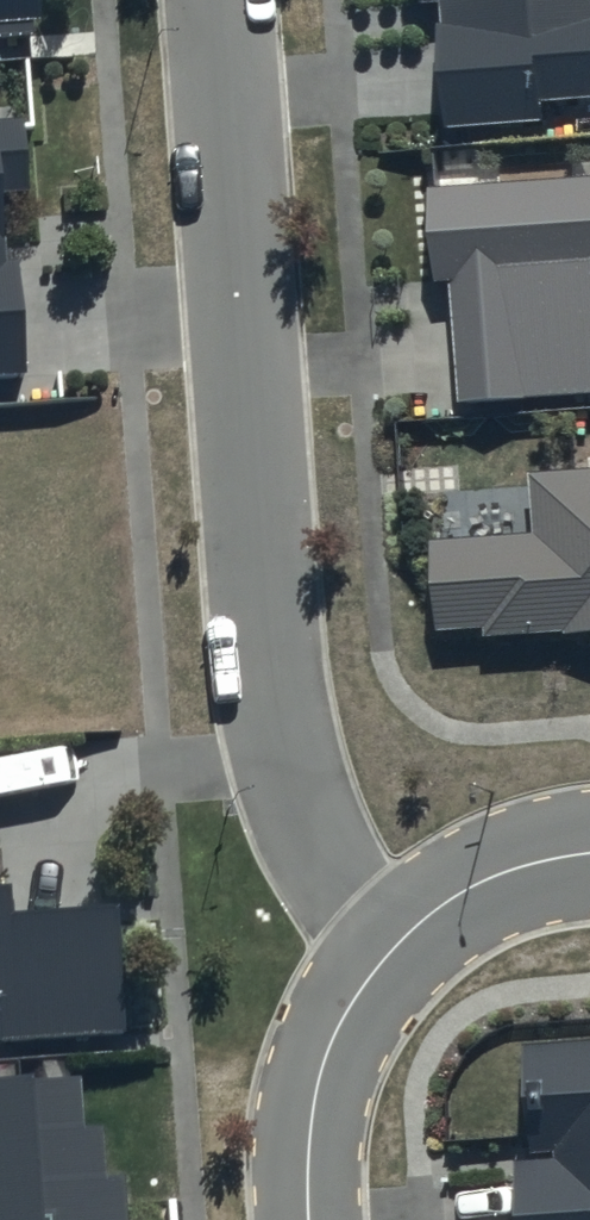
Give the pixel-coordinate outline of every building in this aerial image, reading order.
[(41,31),(39,0),(0,0),(0,33),(41,31)] [(426,9),(443,8),(452,132),(549,125),(547,105),(589,102),(589,0),(425,0),(426,9)] [(25,382),(17,270),(7,270),(2,204),(28,202),(23,125),(0,127),(0,383),(25,382)] [(466,404),(589,397),(589,185),(433,194),(438,284),(459,283),(466,404)] [(540,475),(541,540),(441,541),(442,628),(493,627),(493,634),(589,633),(589,472),(540,475)] [(131,1046),(122,912),(17,919),(15,896),(0,897),(0,1054),(131,1046)] [(529,1050),(536,1155),(563,1153),(564,1163),(522,1165),(525,1219),(589,1219),(589,1045),(529,1050)] [(0,1091),(0,1219),(124,1219),(122,1187),(107,1188),(103,1137),(84,1138),(80,1086),(0,1091)]
